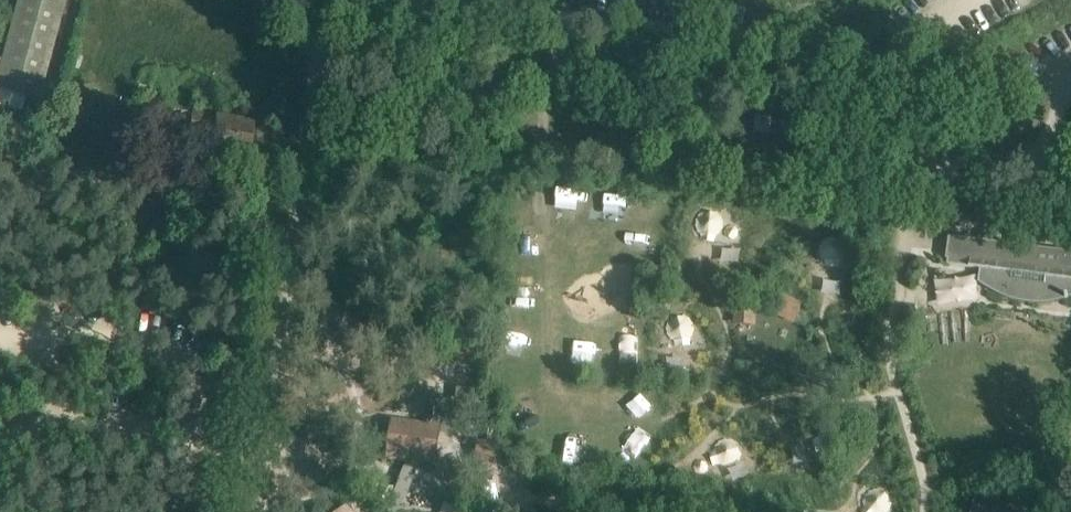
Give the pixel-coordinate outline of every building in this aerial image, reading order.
[(27,96),(38,99),(65,0),(19,0),(3,60),(0,60),(0,106),(22,112),(27,96)] [(170,109),(167,131),(167,132),(213,139),(210,158),(248,163),(254,122),(170,109)] [(587,206),(590,185),(570,183),(568,204),(587,206)] [(798,234),(812,234),(813,214),(799,214),(798,234)] [(946,258),(950,258),(949,264),(981,269),(991,271),(988,288),(1001,295),(1007,298),(1021,302),(1031,303),(1051,303),(1066,299),(1070,297),(1070,251),(1039,247),(999,242),(987,240),(950,235),(946,258)] [(752,282),(751,263),(731,264),(731,282),(752,282)] [(782,295),(772,314),(783,320),(785,315),(790,317),(797,303),(782,295)] [(735,304),(734,316),(739,316),(739,321),(755,322),(756,305),(735,304)] [(456,399),(431,395),(428,418),(427,424),(393,420),(388,459),(408,462),(408,466),(418,467),(418,463),(435,465),(440,426),(441,420),(464,423),(467,400),(456,399)] [(654,396),(657,417),(669,415),(667,395),(654,396)] [(755,452),(772,459),(777,447),(760,440),(755,452)] [(1042,442),(1038,458),(1054,462),(1058,446),(1042,442)] [(484,461),(496,463),(499,445),(487,443),(484,461)] [(629,447),(628,468),(655,469),(656,448),(629,447)] [(460,480),(461,468),(450,467),(449,478),(460,480)] [(340,511),(368,511),(356,498),(340,511)] [(972,511),(1033,511),(976,498),(972,511)]
